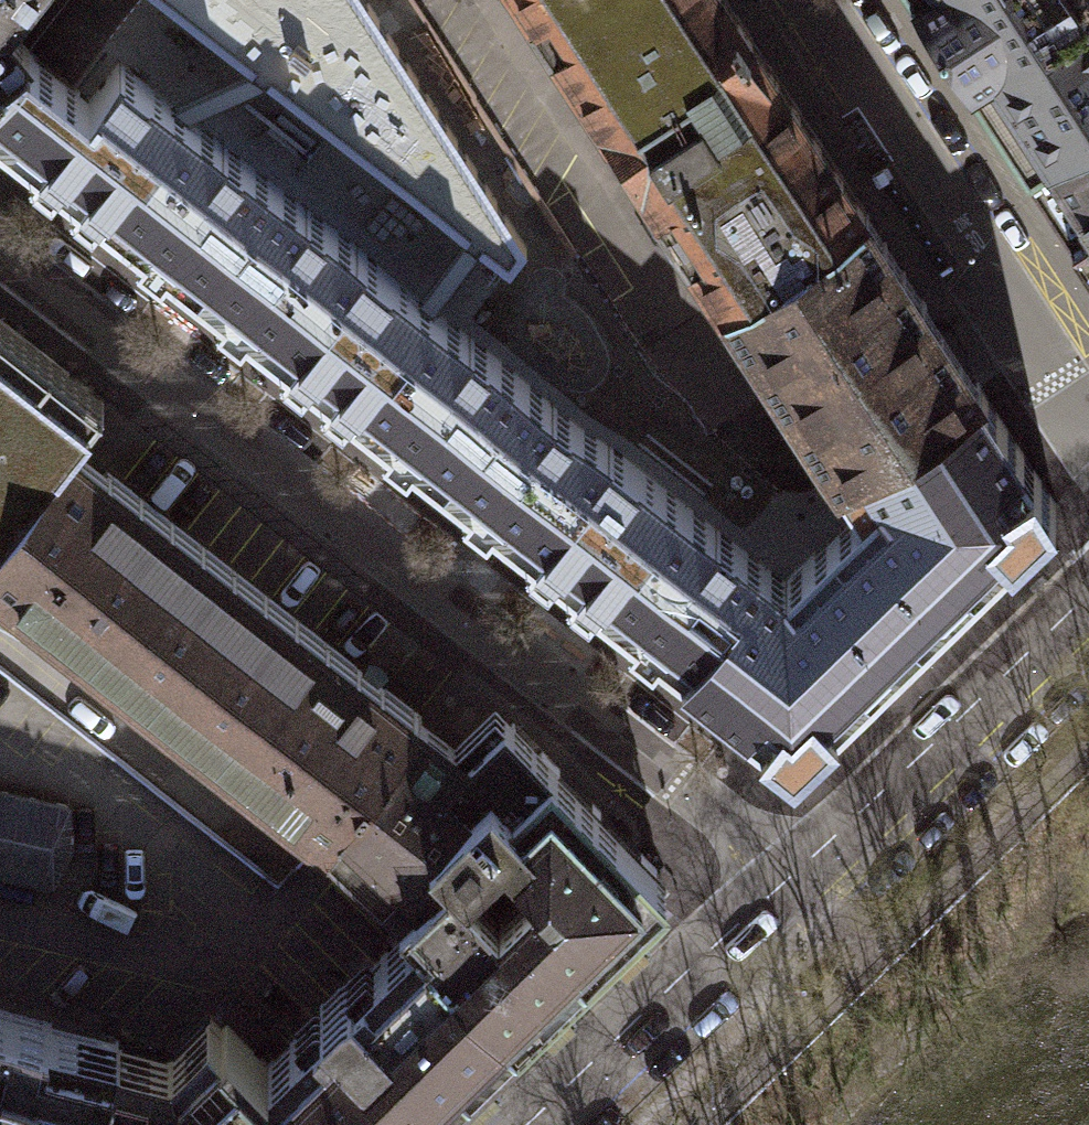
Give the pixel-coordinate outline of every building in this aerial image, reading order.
[(28,50),(3,19),(19,0),(0,0),(0,86),(28,50)] [(326,0),(166,0),(266,77),(326,0)] [(365,0),(326,0),(266,77),(357,149),(414,76),(365,0)] [(728,0),(529,0),(723,297),(725,296),(863,206),(728,0)] [(1027,159),(1088,119),(1088,0),(923,0),(1027,159)] [(28,50),(0,86),(0,136),(192,287),(272,182),(103,49),(74,86),(28,50)] [(510,268),(527,246),(414,76),(357,149),(510,268)] [(1027,159),(1088,253),(1088,119),(1027,159)] [(192,287),(438,478),(518,373),(272,182),(192,287)] [(982,389),(863,206),(725,296),(842,480),(982,389)] [(0,318),(0,534),(71,443),(70,442),(104,398),(0,318)] [(683,670),(764,564),(518,373),(438,478),(683,670)] [(833,534),(925,629),(1056,504),(982,389),(842,480),(861,506),(833,534)] [(324,837),(419,715),(420,714),(352,661),(121,482),(71,443),(0,534),(0,585),(324,837)] [(925,629),(833,534),(786,581),(764,564),(683,670),(795,756),(925,629)] [(338,850),(414,922),(416,920),(517,1024),(662,885),(662,879),(662,874),(537,745),(505,711),(465,750),(443,733),(419,715),(324,837),(338,850)] [(0,789),(0,874),(48,885),(55,880),(71,846),(70,808),(65,803),(0,789)] [(260,1071),(313,1124),(413,1124),(427,1111),(517,1024),(416,920),(414,922),(353,981),(349,977),(319,1006),(323,1010),(268,1063),(260,1071)] [(260,1071),(268,1063),(252,1047),(275,1025),(258,1007),(235,1029),(227,1021),(221,1026),(209,1014),(170,1052),(118,1039),(97,1124),(313,1124),(260,1071)] [(0,1010),(0,1124),(97,1124),(118,1039),(0,1010)]
